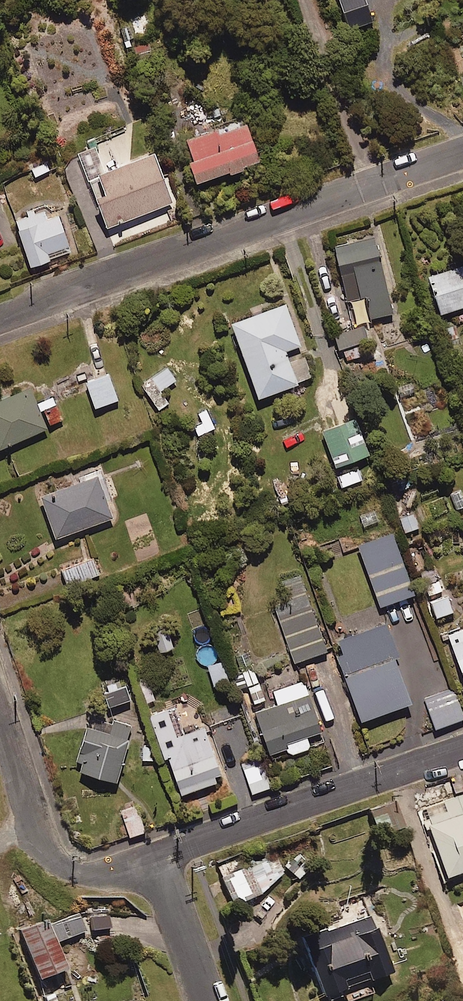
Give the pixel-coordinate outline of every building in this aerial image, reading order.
[(345,26),(370,18),(365,0),(336,0),(345,26)] [(253,153),(243,116),(178,134),(190,175),(238,162),(237,157),(253,153)] [(170,199),(149,145),(84,170),(105,224),(170,199)] [(54,195),(10,211),(29,264),(73,249),(54,195)] [(390,310),(372,232),(331,241),(345,297),(363,293),(368,315),(390,310)] [(426,272),(437,309),(462,301),(462,261),(426,272)] [(255,393),(294,379),(282,346),(298,341),(283,299),(228,318),(255,393)] [(370,350),(361,323),(332,332),(341,359),(370,350)] [(175,379),(167,365),(141,381),(156,407),(167,401),(159,388),(175,379)] [(116,397),(106,370),(83,379),(93,406),(116,397)] [(27,383),(0,394),(0,444),(61,419),(51,394),(34,401),(27,383)] [(214,427),(205,408),(189,415),(198,434),(214,427)] [(366,450),(354,415),(319,426),(332,462),(366,450)] [(356,466),(335,472),(339,483),(360,477),(356,466)] [(111,514),(94,469),(36,491),(53,536),(111,514)] [(410,493),(394,498),(403,528),(418,524),(410,493)] [(412,591),(391,532),(357,544),(379,603),(412,591)] [(98,572),(91,555),(63,566),(69,583),(98,572)] [(324,649),(299,575),(281,582),(288,603),(273,608),(292,660),(324,649)] [(450,608),(446,593),(428,598),(433,613),(450,608)] [(396,652),(380,608),(355,616),(358,624),(329,635),(358,715),(408,697),(392,654),(396,652)] [(176,623),(150,628),(154,647),(180,642),(176,623)] [(446,633),(462,684),(462,627),(446,633)] [(265,697),(252,658),(229,666),(235,687),(245,684),(251,701),(265,697)] [(226,678),(220,659),(206,663),(211,682),(226,678)] [(150,672),(137,675),(143,699),(156,696),(150,672)] [(121,673),(98,682),(107,706),(130,698),(121,673)] [(319,728),(303,679),(272,690),(275,702),(252,709),(265,750),(285,744),(287,751),(308,744),(304,733),(319,728)] [(452,688),(423,700),(435,728),(462,716),(462,714),(452,688)] [(193,697),(148,712),(161,754),(166,752),(178,790),(219,776),(193,697)] [(130,723),(87,709),(70,764),(114,777),(130,723)] [(269,785),(260,757),(241,764),(251,791),(269,785)] [(420,809),(442,872),(462,865),(462,793),(420,809)] [(143,829),(135,804),(120,809),(128,834),(143,829)] [(228,899),(260,889),(282,870),(276,852),(250,861),(248,855),(217,866),(228,899)] [(311,866),(298,852),(284,865),(297,878),(311,866)] [(84,929),(77,912),(47,923),(45,917),(16,928),(35,977),(64,966),(54,941),(84,929)] [(389,970),(370,912),(300,935),(319,993),(340,986),(344,999),(371,990),(367,977),(389,970)] [(53,987),(39,992),(43,1000),(59,1000),(53,987)]
